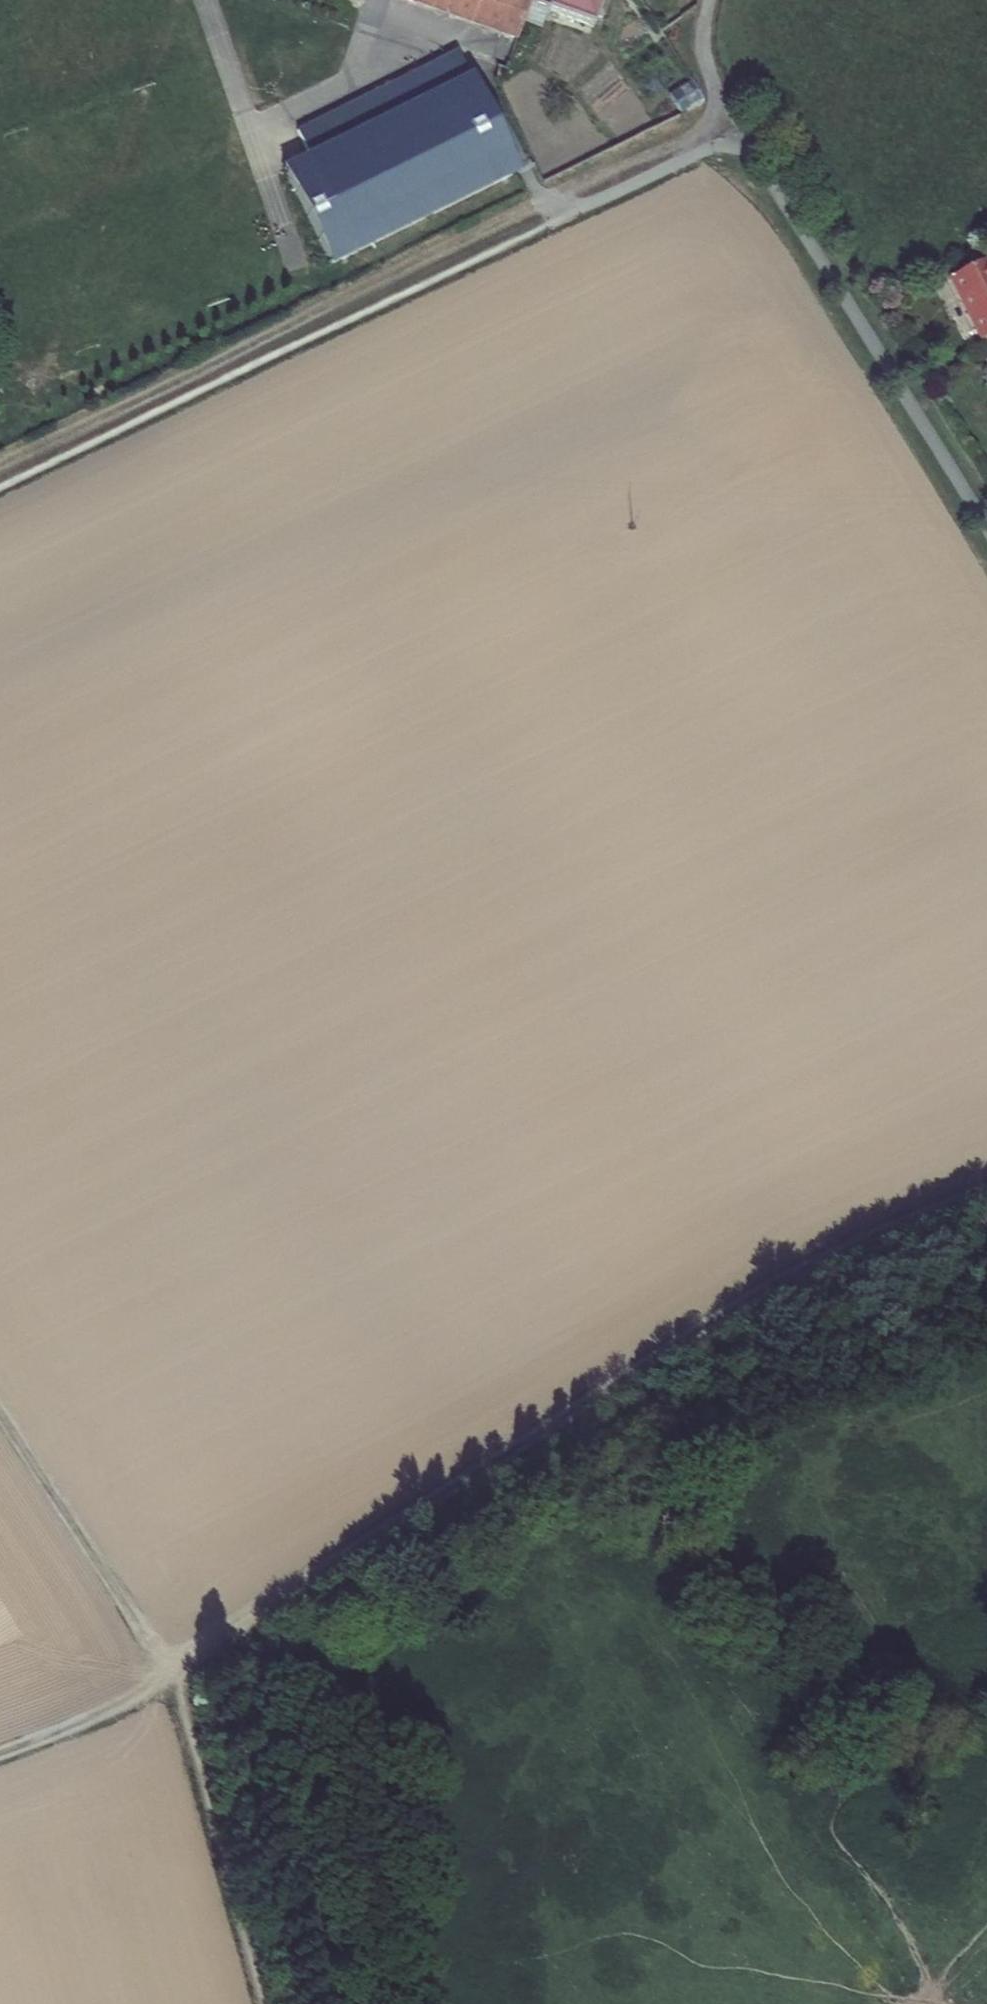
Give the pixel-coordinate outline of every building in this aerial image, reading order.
[(517,32),(520,20),(528,0),(427,0),(517,32)] [(520,20),(539,27),(547,7),(591,23),(599,0),(528,0),(520,20)] [(286,161),(338,262),(527,166),(476,67),(466,72),(458,47),(297,127),(309,148),(286,161)] [(707,100),(694,78),(668,94),(683,113),(707,100)] [(947,278),(979,341),(986,337),(986,258),(947,278)]
